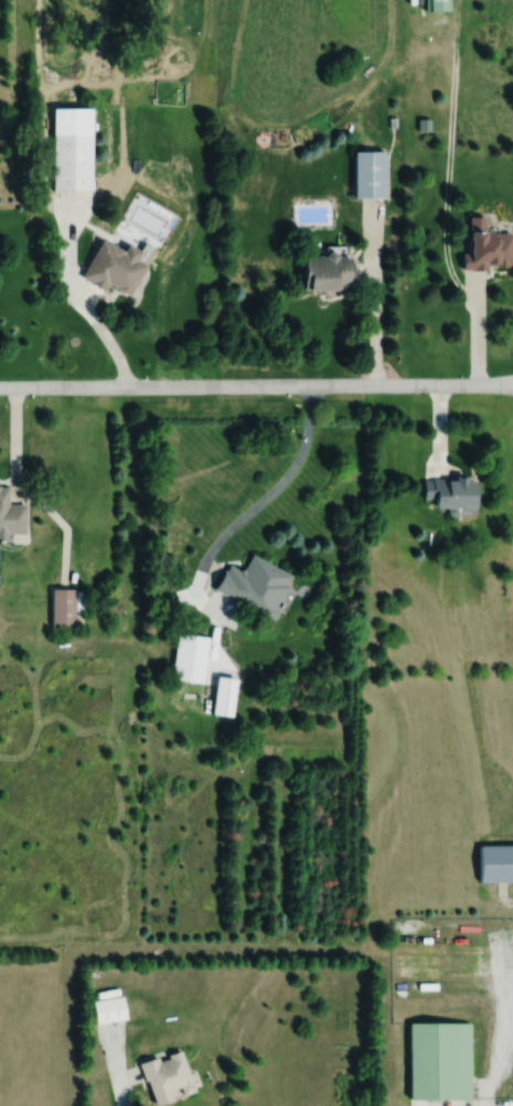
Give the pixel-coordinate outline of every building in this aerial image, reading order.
[(428,11),(449,11),(449,0),(428,0),(428,11)] [(91,135),(53,135),(53,191),(91,191),(91,135)] [(354,152),(354,198),(385,198),(385,152),(354,152)] [(486,217),(469,217),(469,269),(512,269),(512,234),(486,234),(486,217)] [(83,276),(129,299),(146,266),(137,261),(142,252),(127,245),(124,252),(101,240),(83,276)] [(304,254),(304,290),(353,290),(353,254),(304,254)] [(435,510),(475,511),(476,480),(425,479),(425,500),(435,501),(435,510)] [(9,543),(9,535),(25,535),(25,506),(8,505),(8,488),(0,488),(0,543),(9,543)] [(215,591),(274,620),(295,577),(251,556),(243,573),(228,566),(215,591)] [(75,590),(52,590),(52,627),(75,627),(75,590)] [(178,634),(171,680),(203,685),(209,639),(178,634)] [(95,1022),(126,1020),(124,996),(93,999),(95,1022)] [(410,1023),(410,1098),(471,1098),(471,1023),(410,1023)] [(193,1090),(181,1050),(141,1063),(153,1103),(193,1090)]
